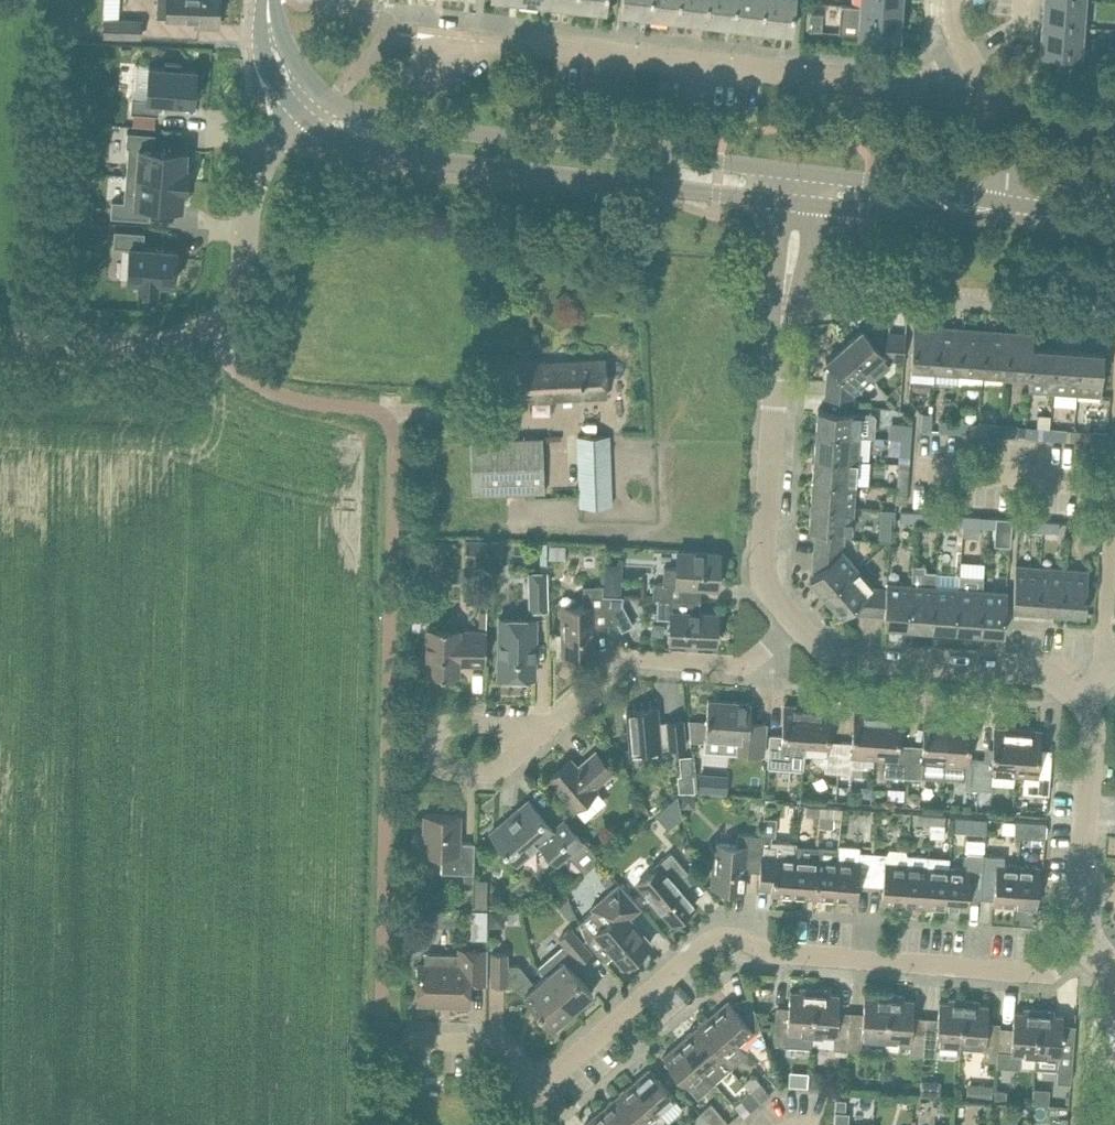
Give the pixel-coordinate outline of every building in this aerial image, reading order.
[(219,0),(158,0),(157,16),(197,17),(197,23),(218,24),(219,0)] [(576,6),(605,10),(606,0),(576,0),(576,6)] [(622,12),(650,15),(652,0),(623,0),(622,12)] [(650,15),(678,18),(680,0),(652,0),(650,15)] [(678,18),(706,21),(709,0),(680,0),(678,18)] [(706,21),(734,25),(737,0),(709,0),(706,21)] [(734,25),(761,28),(764,0),(737,0),(734,25)] [(761,28),(791,31),(794,9),(795,0),(764,0),(761,28)] [(1043,24),(1082,27),(1084,0),(1045,0),(1043,24)] [(901,8),(861,5),(841,4),(839,32),(899,36),(901,8)] [(822,13),(812,12),(810,30),(821,31),(822,13)] [(105,18),(105,35),(140,37),(141,19),(105,18)] [(1082,27),(1043,24),(1041,52),(1080,55),(1082,27)] [(132,97),(131,112),(159,114),(160,100),(194,103),(197,69),(181,68),(181,63),(165,62),(165,67),(149,65),(147,98),(132,97)] [(127,131),(126,145),(128,145),(126,173),(188,180),(188,179),(189,167),(185,167),(187,149),(154,147),(155,133),(127,131)] [(56,154),(55,166),(68,167),(69,155),(56,154)] [(112,199),(111,216),(149,219),(151,204),(182,207),(184,189),(187,190),(188,180),(126,173),(126,174),(124,200),(112,199)] [(62,217),(64,201),(52,200),(50,217),(62,217)] [(115,229),(113,246),(129,247),(127,278),(140,279),(139,287),(157,289),(158,281),(175,282),(177,249),(143,246),(145,232),(115,229)] [(914,324),(912,346),(911,366),(935,368),(938,326),(914,324)] [(962,328),(938,326),(935,368),(959,370),(962,328)] [(863,328),(844,344),(872,375),(890,359),(903,360),(905,333),(872,331),(868,334),(863,328)] [(986,329),(962,328),(959,370),(983,371),(986,329)] [(1010,331),(986,329),(983,371),(1006,373),(1010,331)] [(1010,331),(1006,373),(1031,375),(1033,347),(1034,333),(1010,331)] [(872,375),(844,344),(826,360),(831,366),(828,369),(826,395),(852,397),(853,391),(853,392),(872,375)] [(1057,349),(1033,347),(1031,375),(1030,389),(1054,391),(1057,349)] [(1081,351),(1057,349),(1054,391),(1077,393),(1081,351)] [(1104,352),(1081,351),(1077,393),(1101,394),(1104,352)] [(515,401),(607,396),(605,358),(513,363),(515,401)] [(852,397),(826,395),(825,408),(818,408),(816,432),(858,436),(872,436),(874,434),(875,415),(873,412),(851,410),(852,397)] [(921,412),(921,428),(931,429),(931,422),(931,413),(921,412)] [(938,429),(954,431),(955,421),(939,420),(938,429)] [(955,421),(955,431),(971,432),(971,422),(969,422),(955,421)] [(912,423),(902,423),(901,438),(911,439),(912,423)] [(987,423),(986,433),(1002,434),(1003,424),(1000,424),(987,423)] [(1018,426),(1003,424),(1002,434),(1018,435),(1018,426)] [(1050,428),(1026,426),(1026,436),(1050,438),(1050,428)] [(1066,429),(1050,428),(1050,438),(1066,439),(1066,429)] [(1092,431),(1091,441),(1107,442),(1108,432),(1092,431)] [(857,459),(858,436),(816,432),(815,456),(857,459)] [(578,435),(579,466),(581,506),(611,505),(609,434),(578,435)] [(469,440),(472,494),(545,491),(543,437),(469,440)] [(900,455),(900,462),(909,463),(910,455),(911,439),(901,438),(892,438),(891,454),(900,455)] [(857,459),(815,456),(813,480),(855,483),(857,459)] [(909,463),(900,462),(898,486),(907,487),(909,463)] [(855,483),(813,480),(811,504),(853,507),(855,483)] [(907,487),(898,486),(897,502),(906,503),(907,487)] [(853,507),(811,504),(809,528),(816,529),(815,542),(842,544),(843,531),(851,531),(853,507)] [(896,509),(881,509),(880,539),(891,540),(892,517),(895,517),(896,509)] [(917,511),(901,510),(900,520),(916,521),(917,511)] [(933,512),(917,511),(916,521),(932,522),(933,512)] [(964,515),(948,514),(947,523),(963,524),(964,515)] [(964,515),(963,524),(962,536),(979,537),(980,516),(964,515)] [(1012,518),(996,517),(995,527),(1012,528),(1012,518)] [(1043,520),(1027,519),(1027,529),(1043,530),(1043,520)] [(1043,520),(1043,530),(1059,531),(1059,521),(1043,520)] [(1101,525),(1085,523),(1084,533),(1101,534),(1101,525)] [(487,559),(488,541),(466,539),(465,558),(487,559)] [(842,544),(815,542),(813,568),(816,571),(810,577),(826,595),(858,568),(842,549),(841,550),(842,544)] [(698,551),(678,550),(677,567),(665,566),(664,582),(653,582),(653,598),(658,598),(700,600),(700,599),(693,599),(694,585),(718,586),(720,552),(698,551)] [(959,587),(956,629),(980,631),(982,589),(983,574),(984,562),(961,560),(960,572),(959,587)] [(1040,566),(1016,565),(1013,606),(1037,608),(1040,566)] [(1064,568),(1040,566),(1037,608),(1061,610),(1064,568)] [(874,586),(858,568),(826,595),(842,614),(849,609),(852,612),(884,615),(886,588),(873,587),(874,586)] [(1088,570),(1064,568),(1061,610),(1085,612),(1088,570)] [(911,583),(908,625),(917,626),(918,631),(927,632),(929,627),(932,627),(936,571),(925,570),(924,584),(911,583)] [(548,607),(547,571),(527,572),(528,607),(548,607)] [(911,583),(887,582),(886,588),(884,615),(885,615),(884,624),(908,625),(911,583)] [(959,587),(935,585),(932,627),(940,628),(941,633),(951,633),(953,629),(956,629),(959,587)] [(1007,590),(982,589),(980,631),(988,631),(989,636),(999,637),(1001,632),(1004,632),(1005,619),(1007,590)] [(562,606),(562,633),(563,655),(595,654),(594,628),(609,628),(609,623),(618,623),(602,594),(583,594),(583,605),(562,606)] [(621,595),(602,594),(618,623),(622,630),(633,624),(623,603),(623,595),(621,595)] [(700,600),(658,598),(657,617),(672,618),(671,640),(715,642),(717,613),(699,612),(700,600)] [(429,605),(414,605),(414,629),(427,629),(426,673),(459,674),(459,663),(486,664),(487,631),(487,611),(480,611),(479,631),(460,630),(460,627),(429,626),(429,605)] [(500,617),(499,652),(498,674),(534,675),(536,618),(500,617)] [(707,716),(689,715),(690,735),(705,737),(704,750),(738,753),(764,755),(765,744),(766,722),(750,720),(751,702),(708,699),(707,716)] [(782,734),(770,734),(768,766),(803,769),(807,706),(784,705),(782,734)] [(627,709),(629,731),(631,750),(685,745),(685,741),(683,719),(659,721),(657,706),(627,709)] [(825,771),(838,772),(840,741),(828,740),(830,708),(807,706),(804,752),(815,753),(814,759),(819,763),(825,764),(825,771)] [(840,741),(838,772),(851,773),(851,767),(862,767),(863,756),(874,757),(878,711),(855,710),(852,742),(840,741)] [(884,775),(908,777),(910,746),(898,745),(901,713),(878,711),(874,757),(886,758),(884,775)] [(910,746),(908,777),(921,778),(922,763),(944,765),(948,717),(925,715),(923,747),(910,746)] [(948,717),(944,765),(966,766),(965,781),(965,788),(978,789),(980,758),(968,757),(971,718),(948,717)] [(980,758),(978,789),(991,790),(992,783),(993,772),(1015,774),(1018,728),(995,727),(993,748),(990,748),(985,755),(985,758),(980,758)] [(1018,728),(1015,774),(1024,775),(1023,792),(1049,794),(1051,753),(1039,752),(1041,730),(1018,728)] [(548,778),(562,795),(574,809),(597,789),(595,786),(613,770),(610,767),(596,750),(578,766),(571,758),(548,778)] [(491,833),(505,849),(507,848),(515,858),(537,840),(560,866),(571,857),(584,873),(600,859),(586,843),(565,819),(554,829),(529,800),(491,833)] [(807,805),(806,815),(820,816),(821,806),(807,805)] [(835,807),(821,806),(820,816),(834,817),(835,807)] [(424,813),(424,832),(426,832),(426,851),(442,851),(441,872),(464,873),(464,883),(474,883),(474,873),(474,842),(459,842),(459,831),(457,831),(457,814),(424,813)] [(918,813),(917,824),(931,825),(931,814),(918,813)] [(946,815),(931,814),(931,825),(931,829),(945,830),(946,815)] [(1016,820),(1015,836),(1045,838),(1046,822),(1016,820)] [(760,864),(759,876),(772,877),(771,893),(792,895),(796,842),(772,841),(773,830),(763,830),(762,835),(762,844),(760,864)] [(737,844),(716,843),(714,864),(712,886),(744,889),(746,863),(760,864),(761,844),(762,835),(738,833),(737,844)] [(797,843),(796,842),(792,895),(814,897),(817,847),(797,845),(797,843)] [(839,849),(835,898),(857,900),(858,883),(870,884),(873,852),(860,851),(860,846),(839,845),(839,849)] [(817,847),(814,897),(835,898),(839,849),(817,847)] [(890,848),(886,853),(873,852),(870,884),(883,885),(882,902),(904,903),(906,863),(907,853),(906,850),(890,848)] [(690,874),(670,851),(652,867),(654,869),(637,883),(672,923),(696,902),(680,883),(690,874)] [(948,866),(945,906),(968,908),(969,895),(980,896),(981,886),(982,886),(984,853),(969,852),(964,857),(963,867),(948,866)] [(907,853),(904,903),(925,905),(928,856),(908,855),(907,853)] [(1004,855),(984,853),(982,886),(994,887),(993,903),(1015,905),(1018,865),(1003,864),(1004,855)] [(949,857),(928,856),(925,905),(945,906),(948,866),(949,857)] [(1040,866),(1018,865),(1015,905),(1037,906),(1040,866)] [(640,907),(619,883),(592,907),(594,909),(579,922),(587,939),(606,961),(613,954),(623,966),(648,944),(629,922),(632,920),(629,916),(640,907)] [(562,894),(553,902),(558,907),(566,900),(562,894)] [(549,957),(537,967),(544,976),(564,999),(573,1009),(593,992),(569,965),(577,958),(580,961),(591,951),(577,934),(571,928),(560,938),(565,944),(549,957)] [(419,963),(418,1003),(451,1004),(451,1005),(469,1006),(470,982),(487,983),(488,949),(458,948),(458,953),(425,952),(425,963),(419,963)] [(492,952),(492,961),(491,983),(507,983),(511,983),(514,986),(517,988),(521,989),(524,993),(552,1026),(573,1009),(544,976),(535,983),(518,964),(507,964),(507,952),(492,952)] [(774,1033),(773,1044),(786,1045),(811,1047),(812,1033),(815,988),(800,987),(799,991),(790,990),(789,1007),(776,1006),(776,1011),(774,1033)] [(815,988),(812,1033),(835,1034),(834,1048),(835,1048),(847,1049),(850,1016),(838,1016),(839,994),(830,993),(830,989),(815,988)] [(850,1016),(847,1049),(859,1050),(861,1050),(862,1036),(886,1038),(889,994),(874,993),(874,996),(865,995),(863,1017),(850,1016)] [(905,995),(889,994),(886,1038),(900,1039),(899,1046),(910,1046),(909,1054),(922,1055),(925,1025),(912,1024),(913,999),(904,998),(905,995)] [(760,1026),(749,995),(737,1000),(732,1004),(728,1000),(712,1014),(738,1045),(760,1026)] [(937,1026),(925,1025),(922,1055),(935,1056),(937,1042),(961,1044),(964,999),(949,998),(948,1002),(939,1001),(937,1026)] [(964,999),(961,1044),(976,1045),(976,1050),(985,1050),(984,1060),(997,1061),(1000,1029),(987,1028),(988,1005),(979,1004),(979,1000),(964,999)] [(997,1061),(997,1065),(1010,1066),(1019,1067),(1020,1053),(1035,1054),(1039,1009),(1023,1008),(1023,1012),(1014,1011),(1012,1033),(1000,1032),(1000,1029),(997,1061)] [(1039,1009),(1035,1054),(1034,1068),(1058,1069),(1057,1081),(1071,1082),(1074,1038),(1061,1037),(1063,1015),(1054,1014),(1054,1010),(1039,1009)] [(712,1014),(696,1028),(722,1059),(722,1058),(731,1068),(746,1054),(738,1045),(712,1014)] [(696,1028),(679,1042),(706,1072),(714,1082),(730,1068),(722,1059),(696,1028)] [(679,1042),(663,1057),(677,1073),(689,1087),(706,1072),(679,1042)] [(676,1098),(650,1068),(633,1082),(659,1113),(676,1098)] [(755,1075),(744,1084),(751,1092),(760,1101),(770,1093),(761,1082),(755,1075)] [(633,1082),(617,1096),(642,1124),(645,1124),(659,1113),(633,1082)] [(751,1092),(741,1100),(750,1110),(760,1101),(751,1092)] [(601,1110),(614,1124),(642,1124),(617,1096),(601,1110)] [(835,1097),(835,1106),(845,1107),(846,1097),(835,1097)] [(711,1102),(700,1111),(711,1124),(725,1124),(728,1122),(714,1105),(711,1102)] [(601,1110),(584,1124),(614,1124),(601,1110)] [(689,1121),(692,1124),(711,1124),(700,1111),(689,1121)]
